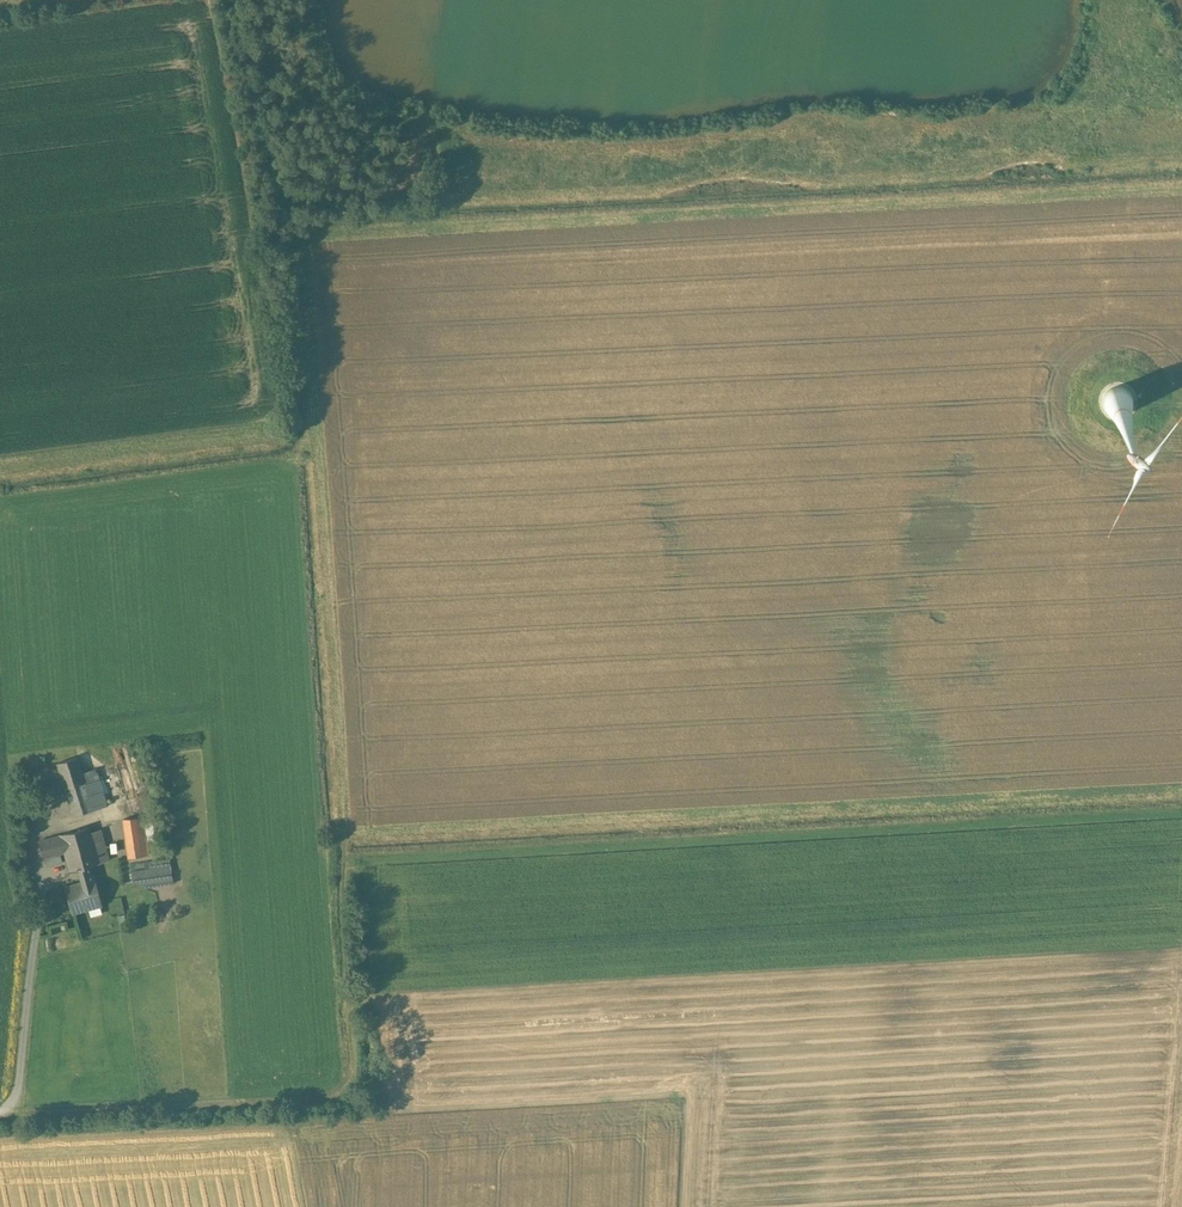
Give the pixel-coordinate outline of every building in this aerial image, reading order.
[(77,756),(58,762),(74,815),(94,809),(82,772),(77,756)] [(96,768),(82,772),(94,809),(107,805),(96,768)] [(143,816),(124,819),(129,857),(148,854),(143,816)] [(90,826),(39,840),(44,857),(66,851),(64,845),(93,837),(90,826)] [(93,837),(64,845),(66,851),(71,870),(80,868),(91,865),(100,862),(93,837)] [(91,865),(80,868),(84,882),(66,887),(73,911),(102,903),(95,879),(91,865)] [(161,867),(131,871),(133,882),(162,877),(161,867)]
